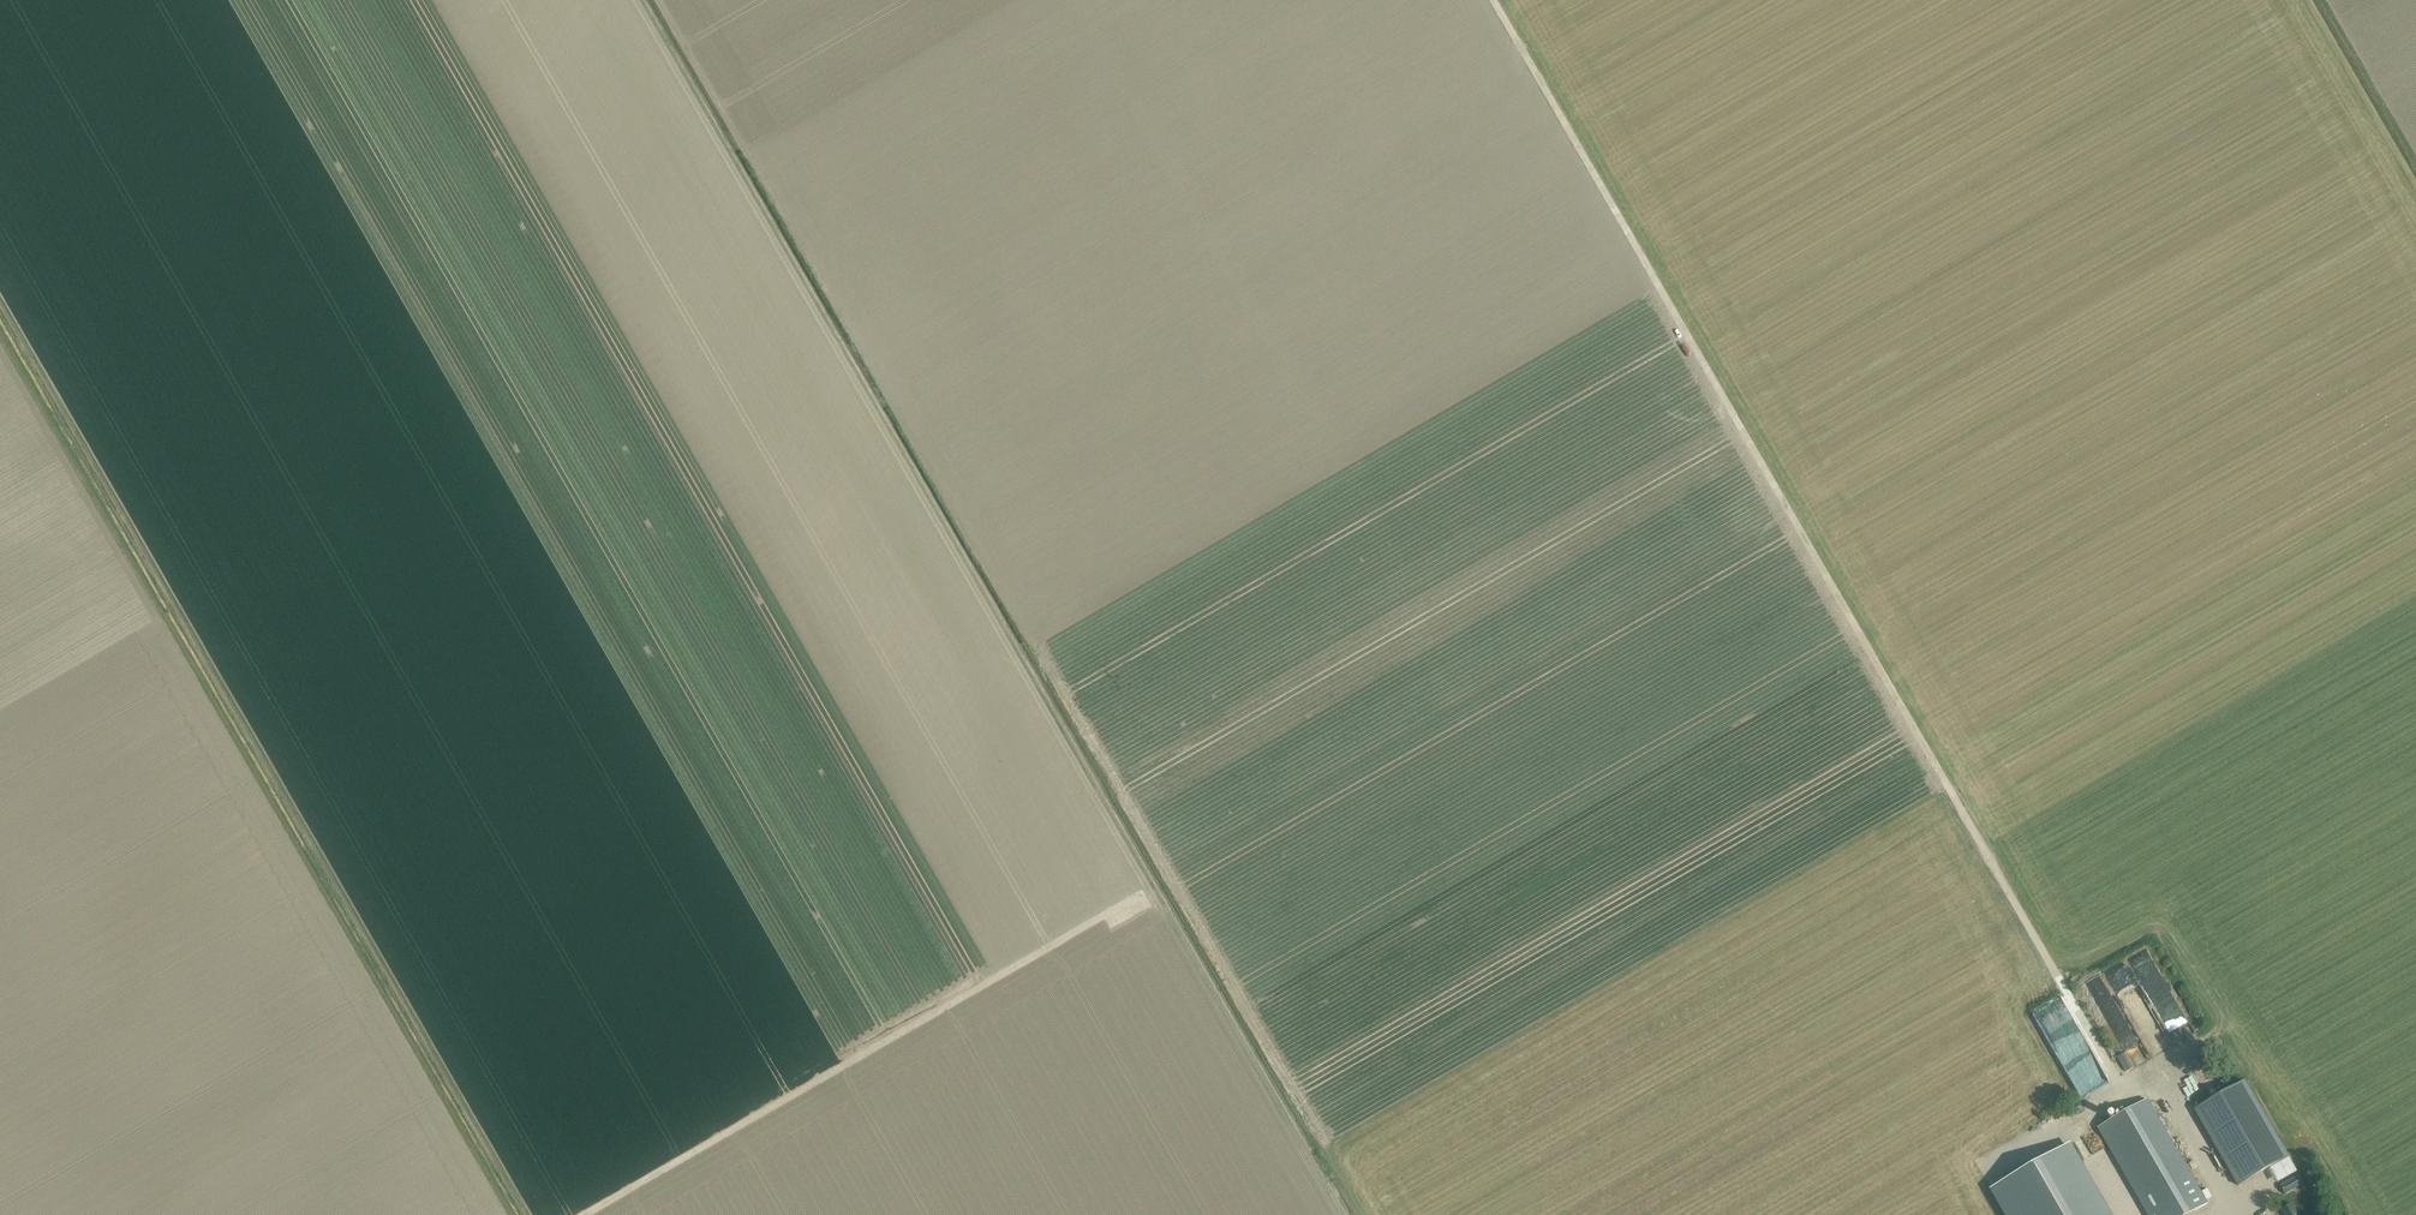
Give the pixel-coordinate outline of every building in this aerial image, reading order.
[(2065,969),(2074,965),(2071,960),(2062,964),(2065,969)] [(2098,1006),(2106,1001),(2098,986),(2102,984),(2097,975),(2084,983),(2098,1006)] [(2125,1038),(2131,1034),(2117,1009),(2105,1016),(2131,1059),(2140,1054),(2137,1049),(2133,1051),(2125,1038)] [(2238,1185),(2288,1157),(2244,1081),(2194,1110),(2238,1185)] [(2097,1128),(2147,1214),(2186,1214),(2206,1203),(2147,1099),(2097,1128)] [(2068,1145),(1992,1189),(2007,1214),(2109,1214),(2068,1145)] [(2285,1194),(2294,1189),(2290,1180),(2280,1186),(2285,1194)] [(2264,1212),(2278,1207),(2273,1193),(2259,1198),(2264,1212)] [(2290,1204),(2281,1209),(2284,1214),(2297,1214),(2290,1204)]
